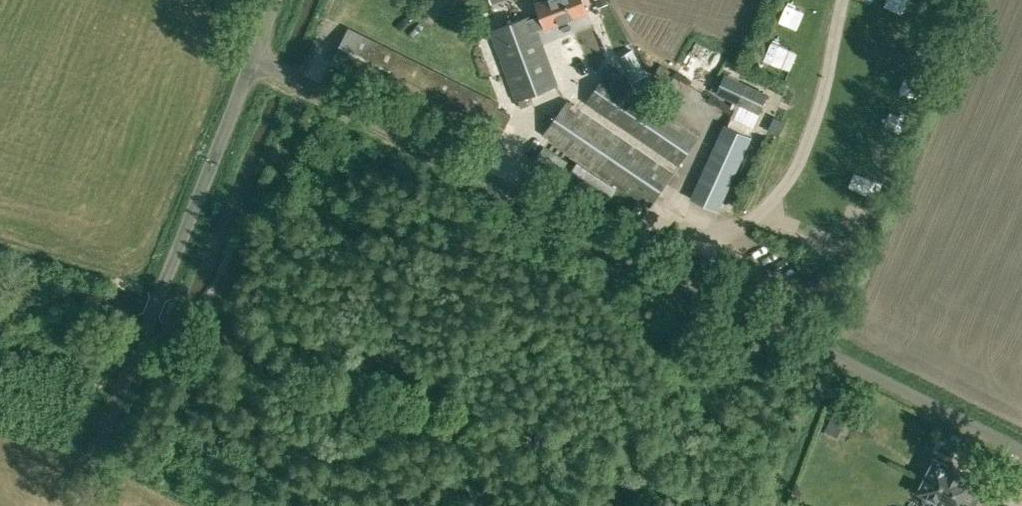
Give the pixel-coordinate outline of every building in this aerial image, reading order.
[(530,94),(557,85),(538,30),(588,12),(584,0),(544,0),(537,3),(538,4),(528,8),(531,15),(492,29),(517,99),(518,98),(521,106),(533,102),(530,94)] [(452,3),(440,10),(445,19),(457,12),(452,3)] [(483,132),(499,140),(512,115),(497,108),(500,102),(350,28),(333,63),(481,136),(483,132)] [(633,49),(621,56),(635,81),(647,74),(633,49)] [(661,62),(653,73),(664,80),(671,70),(661,62)] [(606,74),(605,75),(587,102),(680,164),(699,136),(606,74)] [(769,93),(726,74),(718,93),(761,111),(769,93)] [(545,135),(651,207),(674,173),(567,101),(545,135)] [(774,115),(769,125),(780,130),(785,120),(774,115)] [(691,198),(719,211),(752,137),(724,124),(691,198)] [(577,161),(567,177),(607,204),(618,188),(577,161)] [(831,417),(827,425),(824,431),(835,437),(844,419),(833,413),(831,417)] [(919,491),(926,494),(923,499),(924,502),(933,505),(934,505),(936,505),(939,500),(950,505),(974,505),(976,502),(969,498),(977,483),(961,475),(962,472),(952,467),(950,469),(948,468),(949,465),(933,457),(924,476),(926,477),(919,491)]
